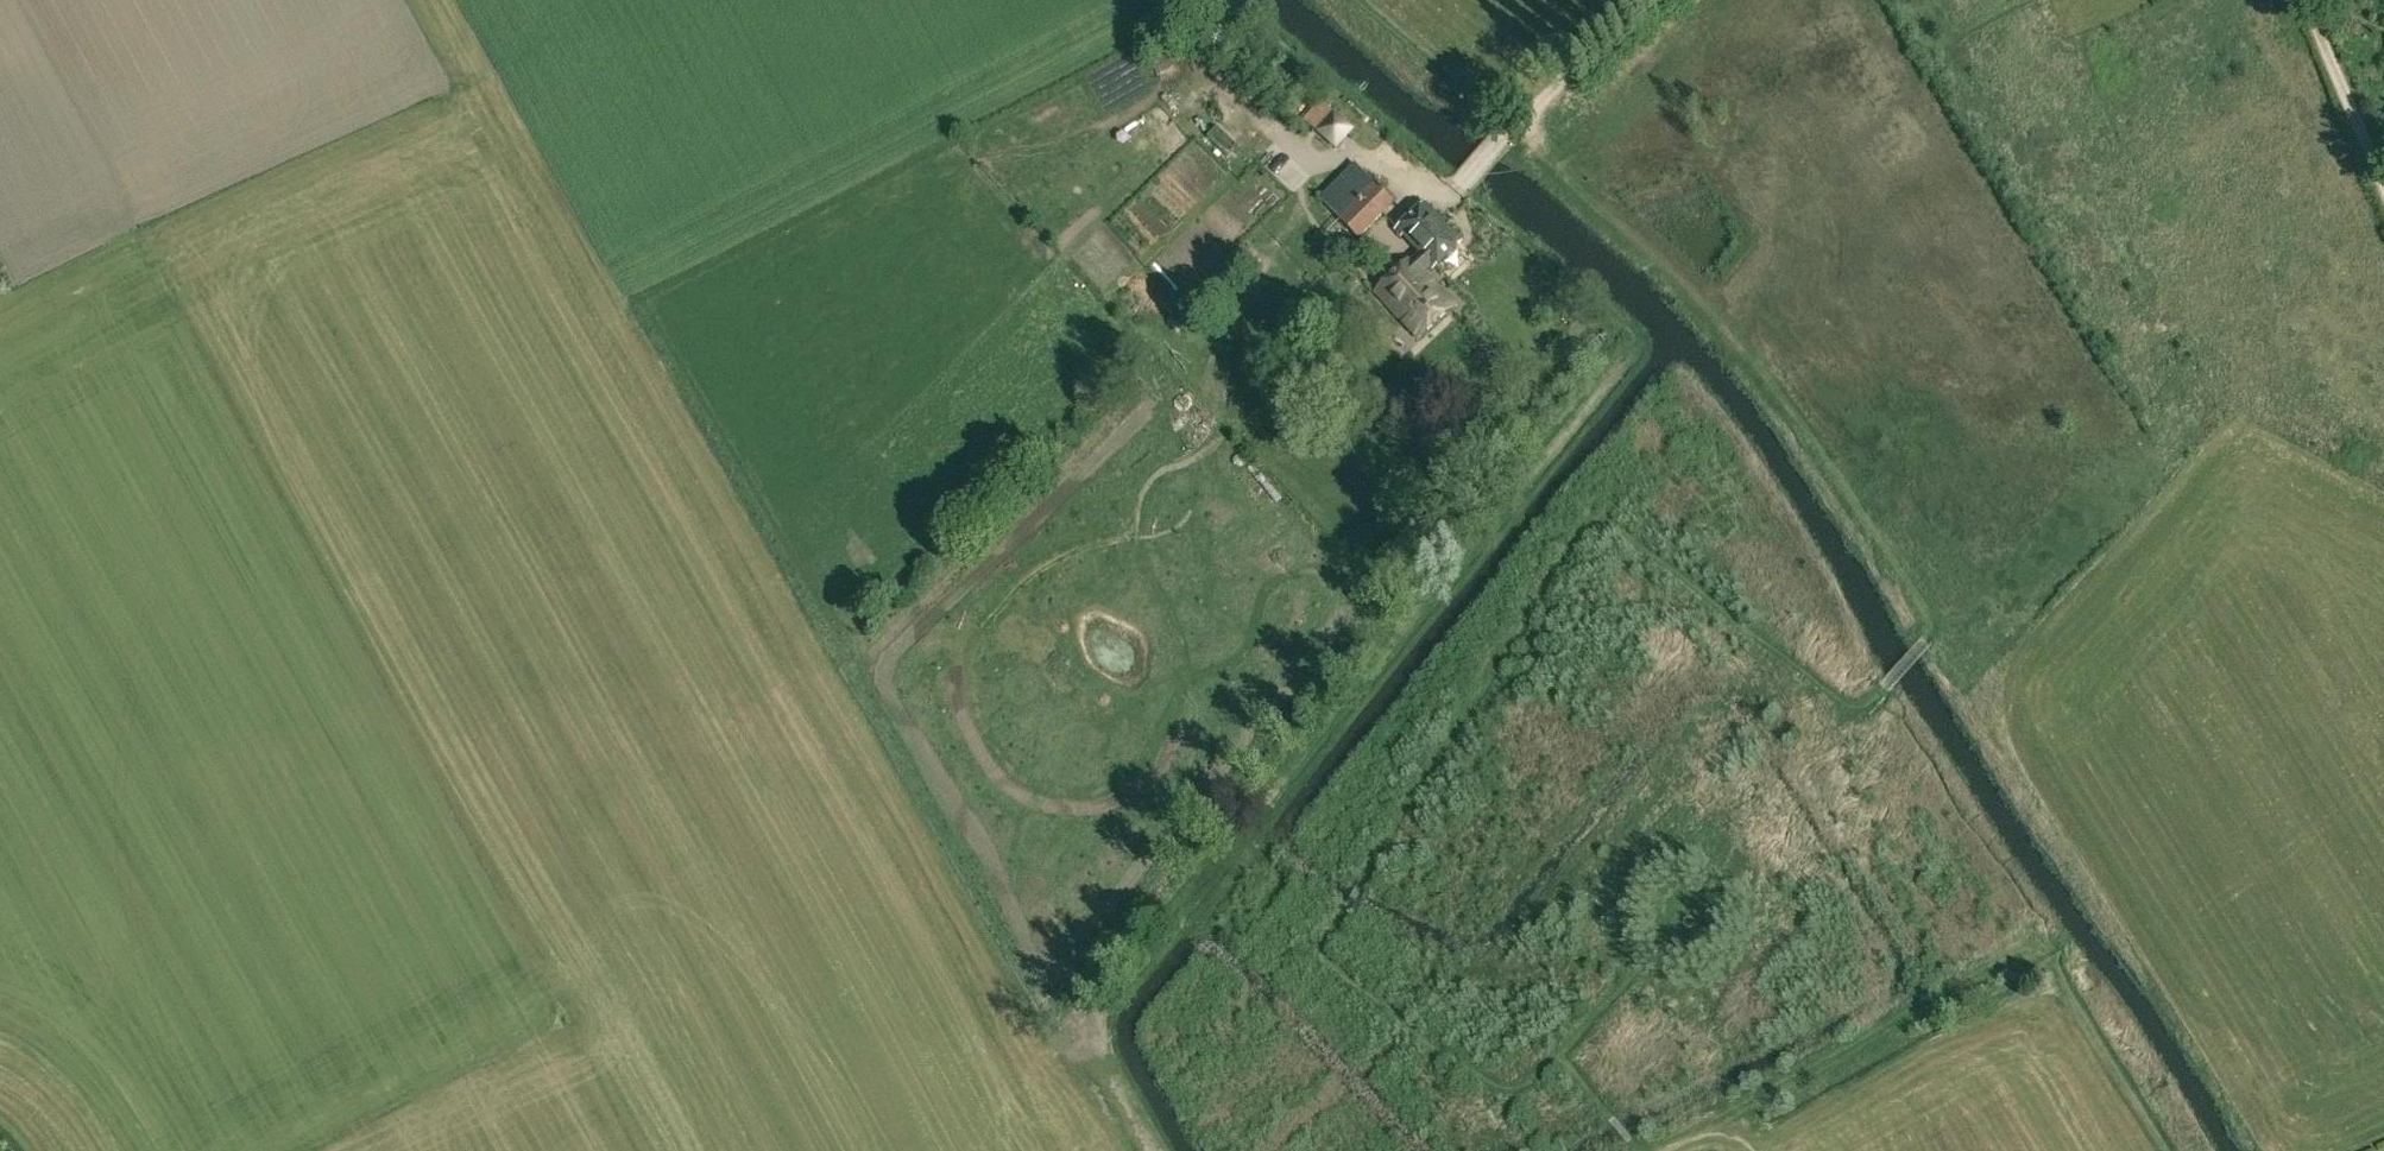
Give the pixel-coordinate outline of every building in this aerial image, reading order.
[(2353,3),(2348,0),(2339,0),(2332,13),(2343,20),(2353,3)] [(1326,200),(1346,219),(1343,221),(1362,239),(1395,203),(1377,186),(1358,167),(1326,200)] [(1406,226),(1427,244),(1439,230),(1418,212),(1406,226)] [(1421,337),(1455,303),(1414,260),(1379,294),(1421,337)]
